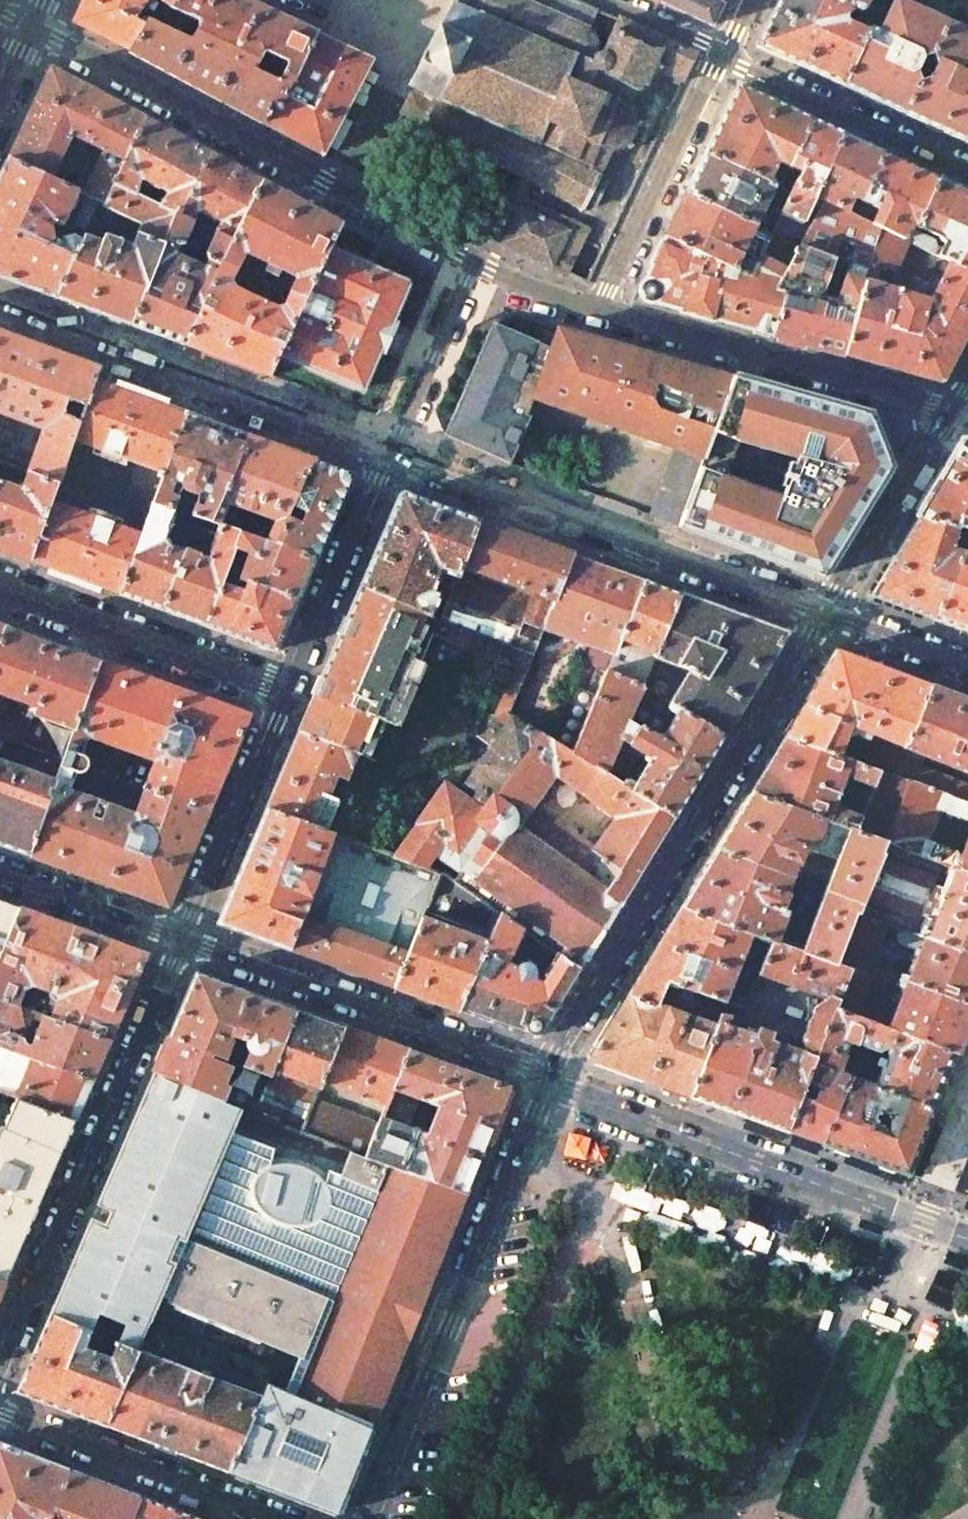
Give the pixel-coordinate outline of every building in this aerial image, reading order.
[(73,22),(100,36),(130,51),(152,18),(147,15),(144,20),(137,15),(146,2),(147,0),(83,0),(73,22)] [(244,0),(175,0),(172,7),(200,21),(191,39),(152,18),(130,51),(130,53),(198,89),(262,123),(270,109),(274,111),(290,80),(292,80),(316,33),(246,1),(244,0)] [(164,0),(147,0),(146,2),(157,11),(168,16),(172,7),(164,0)] [(519,176),(512,191),(509,190),(487,235),(508,245),(567,274),(589,229),(523,197),(530,183),(582,211),(586,203),(594,207),(607,182),(598,178),(612,149),(615,149),(623,146),(628,142),(631,139),(635,133),(636,129),(636,123),(635,116),(632,111),(630,108),(639,85),(643,87),(653,66),(684,81),(697,54),(620,19),(602,59),(597,64),(590,60),(594,57),(598,52),(599,48),(600,42),(598,36),(595,31),(591,28),(589,27),(597,9),(577,0),(458,0),(457,1),(458,1),(457,4),(452,1),(408,84),(408,85),(413,88),(412,91),(411,91),(399,113),(422,125),(419,131),(519,176)] [(711,26),(723,0),(655,0),(711,26)] [(841,0),(779,0),(757,46),(812,71),(842,86),(868,32),(846,22),(845,18),(851,4),(841,0)] [(851,4),(863,10),(867,0),(841,0),(851,4)] [(842,86),(875,101),(903,114),(919,78),(916,69),(922,56),(931,54),(945,22),(897,0),(895,0),(890,12),(880,33),(870,28),(868,32),(842,86)] [(863,10),(876,16),(880,7),(884,0),(867,0),(863,10)] [(880,7),(890,12),(895,0),(884,0),(880,7)] [(945,22),(955,2),(952,1),(950,0),(897,0),(945,22)] [(952,1),(955,2),(967,8),(967,0),(952,0),(952,1)] [(955,2),(945,22),(967,33),(967,8),(955,2)] [(945,22),(931,54),(935,62),(929,75),(919,78),(903,114),(935,129),(964,142),(967,133),(967,33),(945,22)] [(316,33),(292,80),(290,80),(274,111),(270,109),(262,123),(323,156),(349,104),(367,69),(372,60),(316,33)] [(99,95),(51,69),(31,112),(9,159),(50,179),(70,135),(104,152),(84,194),(100,202),(105,204),(113,186),(144,119),(99,95)] [(779,105),(737,85),(720,122),(706,151),(767,181),(777,161),(789,167),(811,120),(779,105)] [(172,134),(144,119),(113,186),(134,194),(140,179),(146,182),(146,187),(157,191),(159,189),(166,192),(161,205),(179,212),(183,214),(210,155),(172,134)] [(822,125),(811,120),(789,167),(800,171),(791,192),(782,212),(804,222),(816,197),(815,197),(842,134),(822,125)] [(857,141),(842,134),(815,197),(816,197),(824,201),(846,211),(852,197),(862,201),(883,153),(857,141)] [(767,181),(706,151),(694,177),(686,193),(754,225),(774,184),(767,181)] [(902,162),(883,153),(862,201),(880,209),(877,216),(873,225),(881,229),(904,239),(911,224),(917,226),(938,178),(902,162)] [(185,345),(224,264),(263,183),(232,166),(210,155),(183,214),(179,212),(131,325),(161,336),(185,345)] [(9,159),(0,178),(0,277),(55,297),(82,241),(73,236),(62,238),(60,241),(54,238),(52,228),(54,224),(59,226),(63,226),(79,192),(50,179),(9,159)] [(938,178),(917,226),(946,241),(939,256),(950,262),(967,271),(967,193),(938,178)] [(244,255),(295,279),(288,295),(304,302),(329,248),(341,225),(294,199),(263,183),(224,264),(237,270),(244,255)] [(82,241),(55,297),(95,312),(131,325),(179,212),(161,205),(134,194),(113,186),(105,204),(103,207),(140,224),(132,245),(108,236),(105,236),(104,237),(103,239),(102,241),(85,235),(82,241)] [(754,225),(686,193),(676,215),(666,236),(734,268),(754,225)] [(844,355),(865,283),(881,229),(873,225),(856,216),(846,211),(824,201),(814,227),(805,250),(772,335),(812,346),(844,355)] [(877,216),(859,209),(856,216),(873,225),(877,216)] [(804,222),(782,212),(772,233),(771,234),(805,250),(814,227),(804,222)] [(772,233),(754,225),(734,268),(751,276),(771,234),(772,233)] [(904,239),(881,229),(865,283),(899,293),(904,274),(895,270),(908,242),(904,239)] [(935,241),(914,231),(912,236),(909,242),(934,254),(937,248),(935,241)] [(734,268),(666,236),(641,288),(646,300),(714,319),(772,335),(805,250),(771,234),(751,276),(734,268)] [(365,263),(329,248),(304,302),(279,355),(361,391),(364,389),(380,353),(382,354),(389,338),(395,323),(393,322),(409,285),(408,281),(365,263)] [(865,283),(844,355),(895,370),(939,382),(940,381),(967,330),(967,328),(967,271),(950,262),(929,301),(899,293),(865,283)] [(231,362),(269,376),(279,355),(304,302),(288,295),(282,307),(277,310),(234,289),(231,282),(237,270),(224,264),(185,345),(231,362)] [(548,326),(500,313),(473,326),(436,414),(448,441),(513,465),(523,438),(466,417),(495,349),(503,345),(548,357),(558,329),(548,326)] [(651,355),(558,329),(548,357),(533,398),(604,424),(702,460),(733,377),(651,355)] [(0,332),(0,413),(43,429),(27,472),(57,483),(73,440),(76,430),(61,425),(66,409),(82,414),(94,380),(98,369),(15,338),(0,332)] [(820,578),(854,524),(888,467),(868,414),(812,399),(733,377),(702,460),(690,492),(678,526),(753,553),(820,578)] [(136,395),(94,380),(82,414),(76,430),(73,440),(140,465),(164,473),(186,414),(136,395)] [(211,423),(186,414),(164,473),(153,502),(173,509),(176,499),(168,496),(174,484),(184,487),(185,490),(197,494),(200,493),(211,496),(205,508),(195,505),(192,515),(196,517),(211,522),(248,437),(211,423)] [(277,447),(248,437),(211,522),(220,525),(233,530),(241,512),(237,510),(238,507),(268,518),(258,538),(276,545),(287,518),(291,507),(311,460),(277,447)] [(919,516),(957,526),(959,519),(967,521),(967,443),(965,442),(964,443),(963,445),(935,490),(919,516)] [(350,474),(311,460),(291,507),(303,512),(299,523),(287,518),(276,545),(316,559),(334,515),(351,476),(350,474)] [(0,461),(0,480),(21,488),(27,472),(0,461)] [(164,473),(140,465),(116,524),(141,534),(153,502),(164,473)] [(27,472),(21,488),(0,480),(0,549),(30,560),(51,500),(57,483),(27,472)] [(666,502),(660,520),(678,526),(690,492),(668,484),(662,500),(666,502)] [(456,578),(478,520),(438,506),(404,493),(401,493),(400,493),(399,495),(383,533),(365,574),(360,586),(393,599),(441,620),(449,599),(439,595),(440,593),(433,590),(440,572),(456,578)] [(116,524),(51,500),(30,560),(79,578),(120,593),(141,534),(116,524)] [(173,509),(153,502),(141,534),(120,593),(145,603),(162,609),(185,549),(171,544),(167,537),(175,515),(173,509)] [(930,617),(960,551),(949,547),(951,541),(953,540),(953,539),(956,529),(957,526),(919,516),(898,551),(872,594),(872,596),(904,608),(930,617)] [(211,522),(196,517),(190,534),(205,539),(209,529),(218,532),(220,525),(211,522)] [(456,578),(449,599),(441,620),(452,625),(516,651),(530,657),(544,624),(573,555),(560,551),(520,536),(478,520),(456,578)] [(233,530),(220,525),(218,532),(208,557),(185,548),(185,549),(162,609),(188,619),(205,625),(221,583),(225,573),(234,548),(240,532),(233,530)] [(961,530),(956,529),(953,539),(958,540),(961,530)] [(258,538),(240,532),(234,548),(250,553),(241,578),(247,581),(298,599),(308,577),(316,559),(276,545),(258,538)] [(960,551),(930,617),(965,630),(967,631),(967,554),(960,551)] [(604,646),(597,665),(610,670),(622,640),(644,581),(603,566),(573,555),(544,624),(604,646)] [(243,591),(221,583),(205,625),(244,639),(276,651),(288,622),(298,599),(247,581),(243,591)] [(658,653),(679,594),(663,588),(644,581),(622,640),(658,653)] [(331,654),(325,670),(308,708),(368,734),(377,739),(384,724),(389,726),(398,706),(408,684),(410,685),(433,634),(446,640),(452,625),(441,620),(393,599),(360,586),(354,600),(345,623),(331,654)] [(689,669),(673,702),(723,737),(755,683),(785,633),(724,611),(679,594),(658,653),(657,657),(689,669)] [(446,640),(510,667),(516,651),(452,625),(446,640)] [(40,750),(64,758),(99,661),(46,642),(5,628),(0,641),(0,735),(5,737),(40,750)] [(647,684),(657,657),(658,653),(622,640),(610,670),(647,684)] [(507,713),(530,657),(516,651),(510,667),(515,669),(496,716),(509,725),(511,723),(522,728),(524,724),(507,713)] [(927,685),(837,652),(808,700),(786,736),(838,755),(849,726),(879,738),(869,767),(891,775),(902,746),(927,685)] [(87,738),(153,762),(144,788),(208,810),(215,793),(248,715),(164,685),(99,661),(64,758),(87,767),(87,764),(87,760),(84,757),(81,755),(87,738)] [(617,774),(613,779),(674,817),(700,773),(723,737),(673,702),(647,684),(610,670),(597,665),(588,662),(552,741),(594,767),(606,748),(625,760),(631,752),(640,758),(626,780),(617,774)] [(927,685),(902,746),(925,756),(967,773),(967,700),(960,697),(927,685)] [(368,734),(308,708),(297,734),(319,744),(331,749),(354,759),(357,760),(358,758),(368,734)] [(475,735),(492,749),(509,725),(496,716),(484,712),(475,735)] [(481,811),(444,784),(417,823),(418,823),(399,851),(396,857),(426,869),(439,851),(461,866),(451,879),(500,913),(522,929),(554,952),(580,970),(586,960),(508,907),(520,891),(516,887),(514,882),(514,877),(514,872),(517,868),(520,864),(525,861),(529,860),(534,860),(539,862),(547,851),(622,902),(651,854),(674,817),(613,779),(594,767),(552,741),(524,724),(522,728),(511,723),(509,725),(492,749),(467,783),(478,790),(473,797),(485,806),(481,811)] [(332,774),(345,780),(354,759),(331,749),(319,744),(297,734),(283,768),(266,808),(324,830),(337,799),(323,793),(332,774)] [(881,843),(906,781),(891,775),(869,767),(838,755),(786,736),(766,768),(750,793),(881,843)] [(902,746),(891,775),(906,781),(943,794),(966,803),(967,798),(967,785),(921,766),(925,756),(902,746)] [(29,854),(60,768),(64,758),(40,750),(33,770),(0,758),(0,844),(29,854)] [(134,814),(69,790),(75,772),(79,773),(82,772),(84,770),(86,769),(87,767),(64,758),(60,768),(29,854),(99,880),(167,905),(208,810),(144,788),(134,814)] [(943,794),(906,781),(881,843),(884,844),(918,857),(922,846),(938,807),(943,794)] [(881,843),(750,793),(731,825),(715,851),(792,879),(803,849),(836,860),(824,891),(860,904),(884,844),(881,843)] [(943,794),(938,807),(944,810),(945,812),(967,821),(967,804),(966,803),(943,794)] [(396,857),(324,830),(266,808),(249,847),(217,923),(258,938),(362,976),(394,987),(440,874),(426,869),(396,857)] [(960,855),(954,852),(953,850),(933,843),(922,846),(918,857),(954,870),(967,875),(967,836),(960,855)] [(918,857),(884,844),(860,904),(856,912),(887,923),(902,928),(927,937),(954,870),(918,857)] [(586,960),(622,902),(547,851),(539,862),(534,860),(529,860),(525,861),(520,864),(517,868),(514,872),(514,877),(514,882),(516,887),(520,891),(508,907),(586,960)] [(792,879),(715,851),(695,884),(681,907),(771,940),(777,942),(788,911),(782,909),(792,879)] [(954,870),(927,937),(967,952),(967,875),(954,870)] [(440,874),(394,987),(429,1000),(457,1010),(500,913),(451,879),(441,872),(440,874)] [(860,904),(824,891),(801,951),(833,962),(853,911),(856,912),(860,904)] [(20,908),(0,901),(0,954),(20,908)] [(771,940),(681,907),(651,957),(628,994),(655,1003),(659,993),(718,1014),(744,949),(763,962),(771,940)] [(52,1019),(109,1040),(120,1013),(126,1000),(146,954),(81,930),(20,908),(0,954),(0,1000),(18,1007),(25,990),(34,986),(60,996),(52,1019)] [(856,912),(853,911),(833,962),(850,967),(867,973),(887,923),(856,912)] [(500,913),(457,1010),(530,1037),(535,1037),(538,1036),(540,1035),(542,1032),(565,996),(580,970),(554,952),(538,979),(534,975),(535,970),(534,965),(532,962),(529,958),(526,956),(519,955),(514,956),(511,953),(522,929),(500,913)] [(902,928),(898,940),(900,944),(919,951),(908,977),(892,970),(890,976),(891,977),(901,981),(967,1005),(967,952),(927,937),(902,928)] [(777,942),(771,940),(763,962),(759,973),(828,998),(837,1001),(850,967),(833,962),(801,951),(777,942)] [(867,973),(850,967),(837,1001),(833,1010),(888,1030),(895,1013),(880,1007),(880,1008),(876,1006),(859,1011),(871,982),(887,988),(891,977),(890,976),(872,970),(871,974),(867,973)] [(175,1020),(169,1035),(223,1057),(231,1038),(227,1037),(229,1032),(247,991),(223,983),(196,972),(175,1020)] [(901,981),(899,986),(905,989),(895,1013),(888,1030),(955,1055),(966,1026),(967,1022),(967,1005),(901,981)] [(237,1062),(268,1075),(296,1009),(274,1001),(247,991),(229,1032),(237,1035),(244,1047),(237,1062)] [(718,1014),(659,993),(655,1003),(628,994),(589,1058),(631,1073),(689,1095),(718,1015),(718,1014)] [(728,1016),(718,1015),(689,1095),(731,1110),(786,1130),(819,1046),(833,1010),(837,1001),(828,998),(814,1007),(801,1039),(805,1054),(758,1037),(761,1030),(757,1028),(756,1030),(748,1027),(746,1033),(726,1026),(728,1016)] [(35,1013),(18,1007),(0,1000),(0,1046),(92,1080),(103,1054),(109,1040),(52,1019),(45,1017),(34,1047),(23,1043),(35,1013)] [(296,1009),(268,1075),(253,1110),(300,1129),(343,1027),(320,1018),(296,1009)] [(946,1075),(955,1055),(888,1030),(833,1010),(819,1046),(843,1055),(848,1041),(877,1052),(888,1047),(874,1086),(933,1108),(946,1075)] [(364,1154),(409,1051),(380,1040),(343,1027),(300,1129),(364,1154)] [(223,1057),(169,1035),(158,1060),(154,1071),(253,1110),(268,1075),(237,1062),(223,1057)] [(0,1046),(0,1091),(16,1098),(74,1120),(85,1095),(92,1080),(0,1046)] [(819,1046),(786,1130),(805,1137),(821,1143),(848,1076),(837,1072),(843,1055),(819,1046)] [(489,1134),(508,1087),(452,1067),(409,1051),(364,1154),(465,1194),(489,1134)] [(87,1226),(50,1313),(104,1338),(118,1344),(138,1353),(140,1349),(151,1327),(268,1371),(258,1397),(228,1471),(336,1512),(357,1462),(410,1331),(465,1194),(364,1154),(300,1129),(253,1110),(154,1071),(96,1206),(109,1211),(104,1224),(90,1218),(87,1226)] [(866,1159),(906,1174),(927,1124),(933,1108),(874,1086),(848,1076),(821,1143),(866,1159)] [(6,1280),(27,1230),(50,1178),(74,1120),(16,1098),(3,1128),(1,1127),(0,1128),(0,1278),(6,1280)] [(98,1351),(104,1338),(50,1313),(17,1391),(65,1409),(105,1424),(138,1353),(118,1344),(112,1358),(98,1351)] [(214,1379),(140,1349),(138,1353),(105,1424),(169,1449),(228,1471),(258,1397),(214,1379)] [(69,1468),(0,1442),(0,1518),(49,1518),(69,1468)] [(139,1495),(96,1478),(69,1468),(49,1518),(130,1518),(139,1495)] [(171,1507),(139,1495),(130,1518),(202,1518),(171,1507)]
